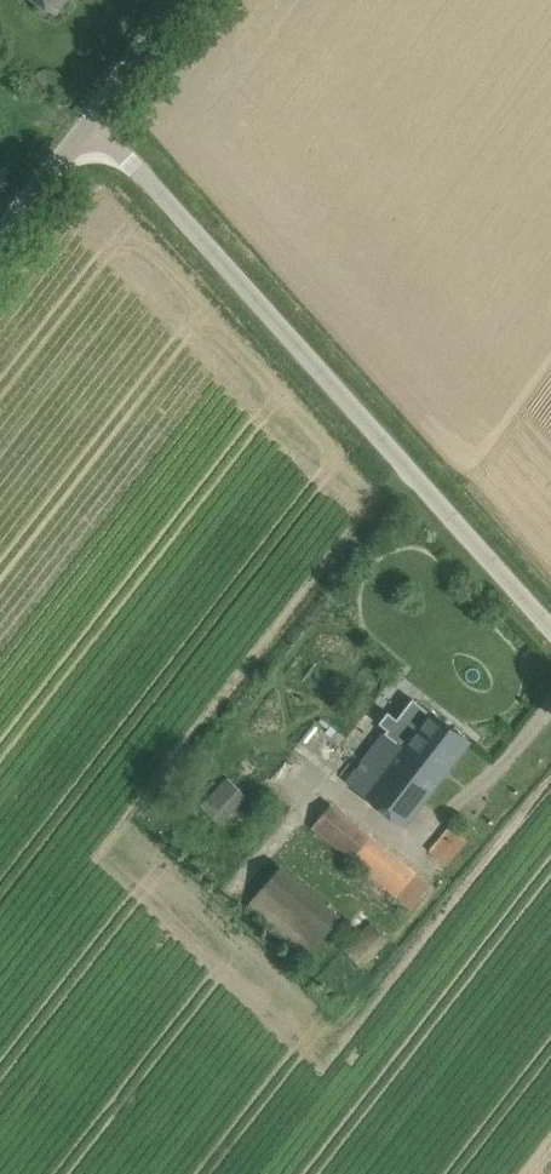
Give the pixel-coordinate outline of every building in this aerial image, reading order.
[(55,11),(63,0),(41,0),(55,11)] [(389,727),(350,777),(407,822),(469,739),(414,696),(397,718),(389,712),(381,721),(389,727)] [(226,776),(200,804),(220,824),(247,795),(226,776)] [(388,904),(415,870),(331,802),(311,828),(363,870),(356,878),(388,904)] [(468,838),(450,824),(430,850),(447,865),(468,838)] [(281,865),(247,905),(297,945),(308,954),(315,944),(340,913),(281,865)] [(410,907),(429,885),(415,872),(396,895),(410,907)] [(389,939),(369,921),(342,950),(362,968),(389,939)]
